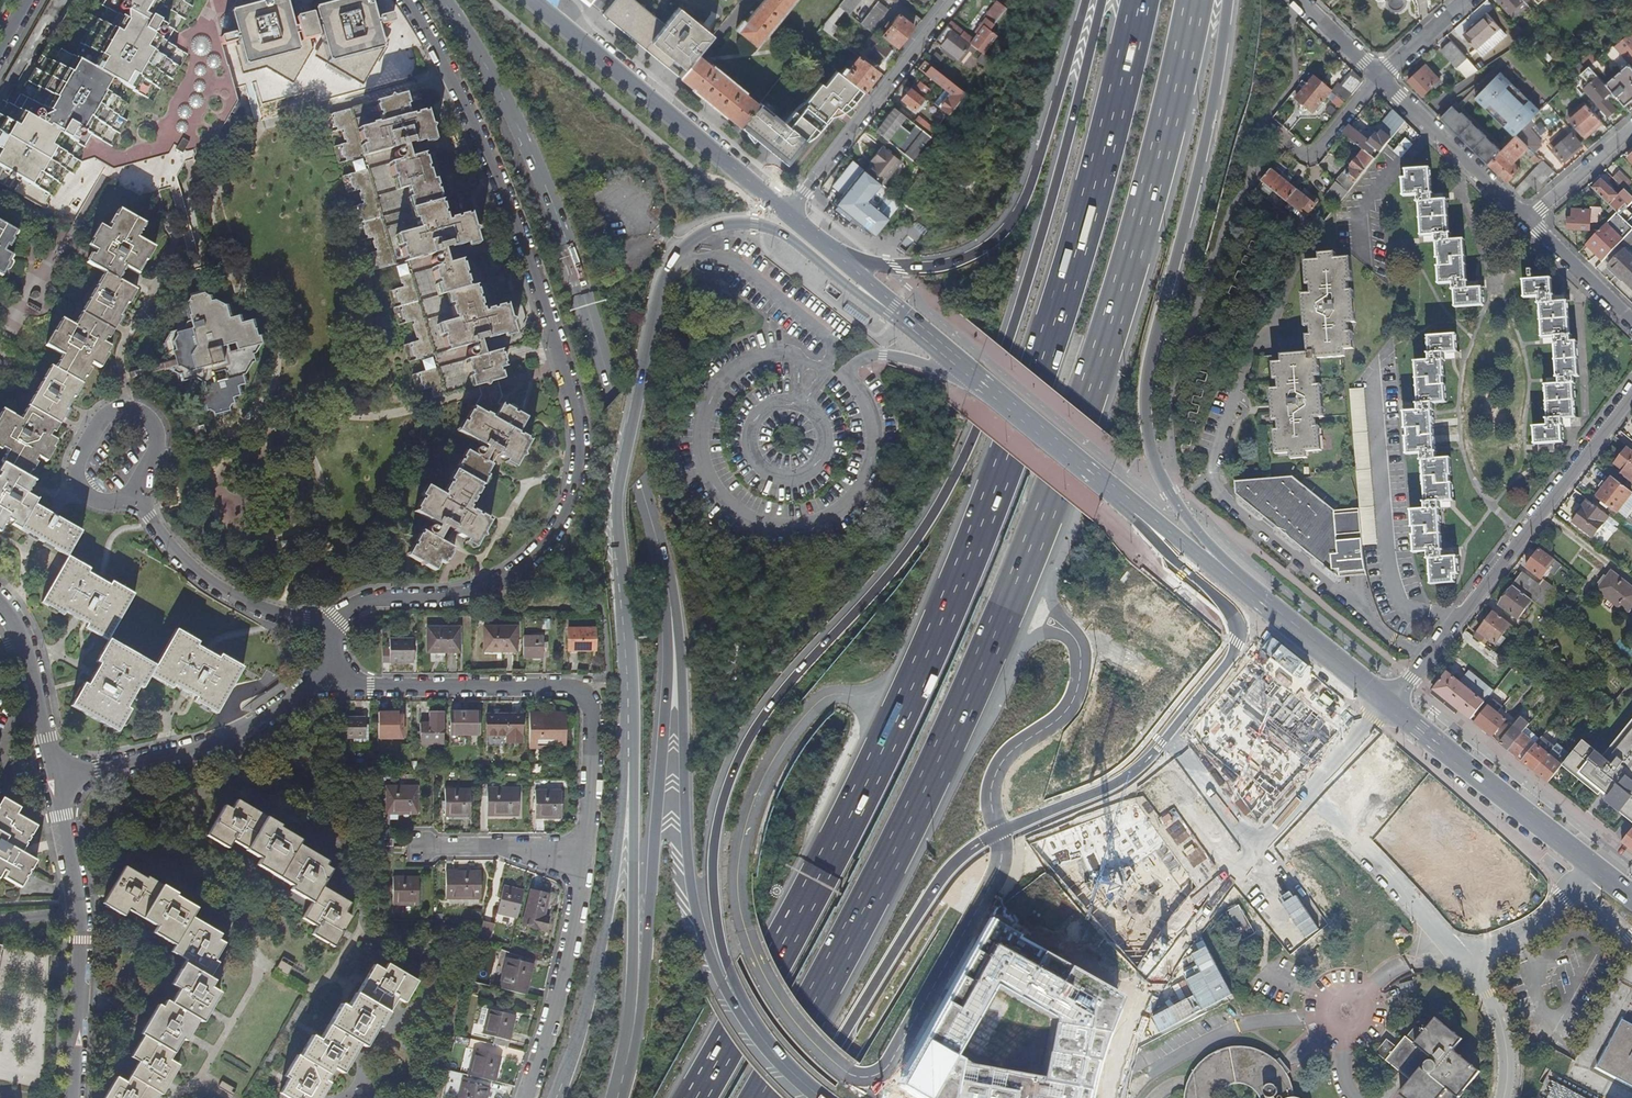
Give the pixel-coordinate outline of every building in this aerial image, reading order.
[(23,113),(13,107),(6,104),(0,115),(0,185),(38,207),(45,211),(48,209),(49,207),(47,204),(44,201),(62,169),(75,164),(79,156),(87,153),(94,141),(101,134),(105,148),(111,152),(134,146),(143,151),(149,142),(159,148),(165,137),(172,126),(167,115),(191,73),(188,56),(175,48),(186,29),(194,33),(205,29),(196,0),(87,0),(23,113)] [(23,113),(87,0),(74,0),(13,107),(23,113)] [(321,58),(329,62),(352,77),(356,79),(355,82),(361,86),(364,86),(375,69),(372,68),(375,62),(380,65),(389,51),(384,47),(385,45),(370,36),(365,10),(368,4),(361,0),(330,0),(331,4),(315,8),(317,18),(311,20),(310,16),(295,19),(296,23),(291,24),(286,0),(277,0),(237,10),(246,46),(239,48),(244,68),(254,66),(268,73),(271,72),(278,76),(277,78),(291,86),(300,70),(298,69),(302,62),(304,63),(311,51),(308,49),(305,41),(313,39),(313,36),(319,34),(322,47),(321,58)] [(698,55),(715,34),(681,6),(666,26),(634,0),(617,0),(604,16),(669,69),(675,62),(686,71),(698,55)] [(794,0),(765,0),(747,23),(744,21),(737,29),(757,46),(794,0)] [(840,6),(851,15),(863,0),(845,0),(840,6)] [(927,15),(939,0),(907,0),(927,15)] [(1388,2),(1388,3),(1388,5),(1389,7),(1390,9),(1391,10),(1392,11),(1394,12),(1396,13),(1398,13),(1400,13),(1402,12),(1403,11),(1405,9),(1406,8),(1407,6),(1407,4),(1407,2),(1406,1),(1415,0),(1377,0),(1379,2),(1388,2)] [(1511,13),(1525,0),(1500,0),(1511,13)] [(1511,13),(1516,18),(1529,6),(1525,0),(1511,13)] [(879,2),(862,24),(872,32),(889,10),(879,2)] [(994,12),(1001,18),(1004,14),(994,6),(985,19),(986,20),(987,19),(988,20),(994,12)] [(947,27),(970,45),(980,53),(983,55),(997,38),(990,31),(1001,18),(994,12),(988,20),(987,19),(986,20),(975,34),(977,36),(973,41),(950,23),(947,27)] [(1465,36),(1477,50),(1502,29),(1489,15),(1465,36)] [(888,29),(883,37),(897,48),(914,27),(900,16),(892,25),(889,23),(886,27),(888,29)] [(377,25),(378,27),(381,27),(388,26),(390,24),(391,22),(390,20),(387,18),(379,19),(378,21),(377,22),(377,24),(377,25)] [(822,28),(829,34),(833,36),(839,28),(829,20),(822,28)] [(1520,36),(1524,33),(1516,24),(1513,27),(1520,36)] [(970,45),(947,27),(936,42),(958,60),(961,56),(964,57),(966,54),(964,53),(970,45)] [(829,34),(822,28),(816,35),(824,41),(829,34)] [(879,41),(881,39),(875,34),(871,39),(877,44),(867,56),(879,65),(881,64),(891,51),(879,41)] [(1631,67),(1631,34),(1616,48),(1631,67)] [(224,45),(231,43),(233,42),(234,41),(234,39),(234,37),(233,36),(231,35),(222,37),(221,39),(221,41),(221,43),(222,44),(224,45)] [(200,53),(203,39),(191,37),(188,50),(200,53)] [(850,39),(845,46),(858,56),(863,50),(850,39)] [(788,53),(797,59),(805,48),(797,42),(788,53)] [(1454,42),(1443,51),(1458,68),(1459,67),(1469,79),(1480,71),(1454,42)] [(1603,46),(1592,55),(1598,61),(1608,53),(1609,52),(1603,46)] [(1631,101),(1631,67),(1616,48),(1615,47),(1609,52),(1608,53),(1615,61),(1624,70),(1607,85),(1626,106),(1631,101)] [(893,52),(891,51),(881,64),(882,65),(893,52)] [(937,65),(942,58),(934,52),(929,58),(937,65)] [(984,69),(990,61),(983,55),(980,53),(978,55),(980,58),(976,63),(984,69)] [(741,128),(743,126),(759,105),(698,55),(686,71),(680,78),(741,128)] [(846,68),(840,74),(863,92),(879,73),(859,57),(849,70),(846,68)] [(1590,67),(1599,78),(1606,71),(1598,61),(1590,67)] [(349,83),(352,77),(329,62),(325,68),(349,83)] [(942,110),(948,116),(965,94),(925,62),(920,69),(953,96),(942,110)] [(1580,75),(1586,69),(1580,62),(1573,68),(1580,75)] [(206,147),(212,145),(238,101),(234,89),(228,65),(215,70),(204,89),(206,96),(210,99),(198,119),(195,118),(189,129),(196,150),(206,147)] [(1427,65),(1410,82),(1425,97),(1438,84),(1442,88),(1446,84),(1427,65)] [(1598,79),(1599,78),(1590,67),(1587,70),(1595,80),(1585,90),(1608,116),(1616,110),(1605,98),(1610,93),(1598,79)] [(785,124),(761,104),(759,105),(743,126),(760,140),(761,139),(768,144),(766,146),(782,159),(784,160),(788,160),(791,158),(812,131),(814,128),(818,131),(825,123),(833,114),(830,112),(835,106),(840,110),(845,104),(847,106),(851,101),(855,104),(863,92),(840,74),(837,72),(825,87),(822,85),(807,103),(809,104),(799,115),(795,112),(785,124)] [(1503,74),(1478,99),(1518,138),(1530,125),(1543,112),(1503,74)] [(1586,79),(1582,74),(1573,81),(1577,86),(1586,79)] [(1315,79),(1306,90),(1318,100),(1323,94),(1328,99),(1333,93),(1315,79)] [(1304,88),(1301,86),(1298,89),(1303,93),(1297,100),(1315,115),(1328,99),(1323,94),(1318,100),(1306,90),(1304,88)] [(915,111),(925,97),(913,88),(911,91),(910,90),(902,100),(915,111)] [(1345,104),(1352,95),(1349,92),(1341,101),(1345,104)] [(368,256),(373,272),(392,267),(408,262),(411,274),(397,278),(399,284),(401,283),(402,288),(393,290),(401,322),(413,319),(414,323),(412,324),(415,335),(417,335),(418,340),(407,343),(411,359),(432,353),(436,368),(415,374),(420,390),(432,386),(434,391),(431,392),(432,397),(502,377),(500,372),(499,373),(498,369),(502,368),(501,364),(504,363),(502,354),(499,355),(498,352),(491,354),(486,355),(481,338),(486,337),(487,340),(503,336),(502,331),(512,329),(506,307),(502,308),(502,306),(495,308),(496,310),(492,311),(491,308),(486,309),(486,312),(482,313),(481,310),(479,310),(478,308),(481,307),(480,302),(477,302),(476,299),(479,298),(476,290),(474,291),(473,286),(465,288),(464,283),(467,283),(466,278),(462,279),(461,275),(464,275),(462,265),(459,266),(458,261),(454,262),(448,264),(445,251),(451,249),(466,245),(465,241),(476,239),(470,216),(466,217),(466,215),(460,216),(460,218),(456,220),(456,217),(450,219),(450,221),(446,223),(445,217),(442,217),(441,214),(443,213),(441,205),(439,206),(438,203),(441,203),(440,200),(437,201),(436,198),(439,197),(437,191),(435,192),(434,188),(436,188),(434,179),(430,180),(424,182),(422,173),(426,172),(425,168),(428,167),(425,159),(423,160),(421,155),(417,156),(412,158),(408,146),(414,144),(424,141),(423,139),(433,136),(427,113),(424,114),(423,111),(419,112),(420,116),(414,117),(413,114),(408,116),(405,105),(402,105),(400,97),(329,116),(334,132),(345,129),(346,132),(343,133),(345,140),(348,139),(349,143),(337,146),(342,164),(363,157),(367,170),(346,176),(351,194),(360,191),(361,194),(359,195),(360,201),(363,201),(364,204),(354,207),(363,241),(377,237),(378,242),(376,243),(378,249),(380,249),(381,252),(368,256)] [(1337,114),(1345,104),(1341,101),(1338,98),(1329,108),(1337,114)] [(1586,137),(1602,123),(1585,104),(1569,118),(1586,137)] [(1454,108),(1443,120),(1489,165),(1501,153),(1464,114),(1462,115),(1454,108)] [(895,109),(877,132),(887,141),(906,117),(895,109)] [(927,132),(932,125),(917,115),(913,122),(927,132)] [(329,133),(334,132),(329,116),(324,117),(329,133)] [(1381,154),(1406,123),(1400,118),(1386,136),(1383,133),(1379,138),(1377,136),(1371,144),(1351,127),(1344,136),(1365,152),(1372,158),(1377,151),(1381,154)] [(825,123),(818,131),(820,132),(826,124),(825,123)] [(1530,125),(1518,138),(1529,148),(1535,153),(1542,147),(1529,132),(1534,128),(1530,125)] [(760,140),(743,126),(741,128),(781,160),(782,159),(766,146),(768,144),(761,139),(760,140)] [(792,159),(814,132),(812,131),(791,158),(792,159)] [(1564,146),(1575,137),(1570,132),(1568,134),(1560,141),(1564,146)] [(435,142),(433,136),(423,139),(424,141),(425,145),(435,142)] [(1582,145),(1575,137),(1564,146),(1560,141),(1557,139),(1549,146),(1563,161),(1582,145)] [(1501,153),(1489,165),(1508,184),(1520,170),(1513,164),(1529,148),(1518,138),(1501,153)] [(1403,159),(1414,147),(1406,141),(1396,152),(1403,159)] [(417,156),(414,144),(408,146),(412,158),(417,156)] [(179,145),(175,153),(182,157),(187,149),(179,145)] [(1583,147),(1582,145),(1563,161),(1565,163),(1583,147)] [(337,146),(332,148),(337,165),(342,164),(337,146)] [(873,163),(866,172),(882,185),(901,162),(882,147),(875,156),(878,158),(873,163)] [(1357,184),(1376,161),(1372,158),(1365,152),(1353,167),(1353,168),(1349,174),(1351,176),(1349,178),(1357,184)] [(1538,161),(1541,164),(1543,162),(1535,154),(1530,158),(1536,164),(1538,161)] [(1328,155),(1320,164),(1331,174),(1339,165),(1328,155)] [(1279,162),(1272,171),(1277,174),(1284,166),(1279,162)] [(1554,173),(1543,162),(1541,164),(1540,165),(1515,191),(1521,197),(1532,186),(1539,193),(1546,187),(1543,184),(1554,173)] [(1456,307),(1456,309),(1485,307),(1485,306),(1484,306),(1483,290),(1484,289),(1478,289),(1477,283),(1470,284),(1470,283),(1467,283),(1466,267),(1467,267),(1467,266),(1466,266),(1466,259),(1467,259),(1467,258),(1466,258),(1465,242),(1466,242),(1465,241),(1451,242),(1451,236),(1452,236),(1451,234),(1450,234),(1449,219),(1450,219),(1450,218),(1449,218),(1448,202),(1448,201),(1443,201),(1442,196),(1435,196),(1435,195),(1433,195),(1433,193),(1432,179),(1433,179),(1433,178),(1432,178),(1431,171),(1432,171),(1432,170),(1407,172),(1407,173),(1408,173),(1408,180),(1403,180),(1403,181),(1404,181),(1405,196),(1404,197),(1404,198),(1419,197),(1419,203),(1418,203),(1418,204),(1420,204),(1422,220),(1420,220),(1420,221),(1422,221),(1423,237),(1422,237),(1422,238),(1428,237),(1428,240),(1429,243),(1436,243),(1436,244),(1438,244),(1439,259),(1438,260),(1438,261),(1441,261),(1441,268),(1439,268),(1439,269),(1440,269),(1441,285),(1440,285),(1454,285),(1455,290),(1454,290),(1454,292),(1456,292),(1457,307),(1456,307)] [(1272,171),(1262,183),(1288,205),(1298,192),(1289,185),(1285,181),(1287,178),(1284,176),(1282,179),(1277,174),(1272,171)] [(422,173),(424,182),(430,180),(428,172),(426,172),(422,173)] [(1614,179),(1625,190),(1626,191),(1631,184),(1620,173),(1614,179)] [(346,176),(340,178),(345,195),(351,194),(346,176)] [(839,208),(874,237),(889,219),(868,202),(879,189),(865,177),(862,181),(859,178),(846,195),(847,196),(839,208)] [(1350,194),(1357,184),(1349,178),(1342,187),(1350,194)] [(1626,191),(1625,190),(1619,197),(1602,181),(1593,190),(1618,214),(1628,224),(1631,220),(1631,215),(1626,210),(1629,207),(1631,208),(1631,207),(1631,197),(1626,191)] [(1342,187),(1337,183),(1326,198),(1339,208),(1350,194),(1342,187)] [(1298,192),(1288,205),(1292,207),(1307,219),(1320,203),(1311,196),(1308,200),(1302,196),(1298,192)] [(1306,192),(1302,196),(1308,200),(1311,196),(1306,192)] [(354,207),(349,209),(359,242),(363,241),(354,207)] [(1601,215),(1601,210),(1592,209),(1592,213),(1574,212),(1574,220),(1570,220),(1569,231),(1591,232),(1591,224),(1599,224),(1599,215),(1601,215)] [(95,241),(91,247),(94,249),(98,251),(96,254),(101,258),(95,258),(91,265),(99,270),(107,275),(118,281),(126,267),(138,273),(145,261),(142,259),(151,245),(137,237),(145,225),(120,210),(116,217),(118,218),(113,227),(111,227),(109,231),(105,229),(97,242),(95,241)] [(1630,226),(1628,224),(1618,214),(1587,246),(1604,262),(1623,243),(1631,233),(1631,227),(1630,226)] [(116,217),(113,216),(108,224),(111,227),(113,227),(118,218),(116,217)] [(7,261),(10,255),(5,252),(7,247),(6,246),(11,237),(13,238),(16,233),(0,223),(0,273),(7,261)] [(97,242),(105,229),(99,225),(91,239),(95,241),(97,242)] [(1623,243),(1629,249),(1631,245),(1631,233),(1623,243)] [(6,246),(7,247),(11,249),(16,240),(13,238),(11,237),(6,246)] [(477,245),(476,239),(465,241),(466,245),(467,248),(477,245)] [(148,262),(156,248),(151,245),(142,259),(145,261),(148,262)] [(445,251),(448,264),(454,262),(451,249),(445,251)] [(1625,251),(1610,267),(1631,289),(1631,258),(1625,251)] [(1293,460),(1309,459),(1309,452),(1324,451),(1321,427),(1319,427),(1319,424),(1317,424),(1317,420),(1323,420),(1323,418),(1325,418),(1323,386),(1317,386),(1316,381),(1318,381),(1318,378),(1321,377),(1320,359),(1352,357),(1351,349),(1356,349),(1354,332),(1350,332),(1349,322),(1357,322),(1354,290),(1350,290),(1349,281),(1353,280),(1351,258),(1337,260),(1336,254),(1320,255),(1320,261),(1304,263),(1306,286),(1309,286),(1310,295),(1301,295),(1304,327),(1309,326),(1310,335),(1306,336),(1308,352),(1293,353),(1293,351),(1290,352),(1290,354),(1288,354),(1288,352),(1281,352),(1282,363),(1273,364),(1274,382),(1278,381),(1279,390),(1271,391),(1274,423),(1279,422),(1280,431),(1275,431),(1277,455),(1279,455),(1279,457),(1289,456),(1289,454),(1292,454),(1293,460)] [(363,257),(368,274),(373,272),(368,256),(363,257)] [(7,261),(0,273),(0,276),(3,278),(11,264),(7,261)] [(7,520),(14,523),(15,520),(23,525),(36,501),(28,496),(33,486),(35,483),(28,479),(33,471),(31,470),(35,463),(37,464),(40,459),(44,460),(51,448),(53,448),(57,441),(51,438),(53,433),(51,431),(63,409),(66,411),(73,398),(71,397),(79,384),(81,385),(85,378),(82,376),(87,367),(90,368),(92,364),(95,366),(103,354),(104,355),(109,346),(104,343),(107,339),(104,337),(117,316),(120,317),(127,304),(124,303),(132,289),(118,281),(107,275),(83,316),(88,318),(81,331),(76,328),(63,321),(55,334),(58,335),(50,349),(65,357),(57,371),(53,369),(32,405),(27,413),(31,415),(26,424),(22,421),(5,412),(0,420),(0,443),(5,446),(3,449),(8,452),(2,463),(4,464),(8,467),(3,476),(0,475),(0,532),(7,520)] [(1540,445),(1541,452),(1555,452),(1554,444),(1564,443),(1564,442),(1563,442),(1562,427),(1564,426),(1564,425),(1572,425),(1571,423),(1577,423),(1577,417),(1576,417),(1575,401),(1576,401),(1576,400),(1575,400),(1574,385),(1576,385),(1576,384),(1575,384),(1575,378),(1581,377),(1581,376),(1580,376),(1579,361),(1579,359),(1578,344),(1578,343),(1573,343),(1572,337),(1573,337),(1573,336),(1570,336),(1569,320),(1570,320),(1570,319),(1569,319),(1568,304),(1569,304),(1569,303),(1563,303),(1562,298),(1556,298),(1556,297),(1553,297),(1553,296),(1552,281),(1553,281),(1553,280),(1523,282),(1523,283),(1524,283),(1525,298),(1525,300),(1539,299),(1540,305),(1539,305),(1539,306),(1541,306),(1542,321),(1541,321),(1541,322),(1542,322),(1543,338),(1542,338),(1542,339),(1548,339),(1549,342),(1549,344),(1555,344),(1555,345),(1556,361),(1556,362),(1557,362),(1558,377),(1557,378),(1557,379),(1552,379),(1552,381),(1552,385),(1546,386),(1546,387),(1547,387),(1548,402),(1547,403),(1548,403),(1549,419),(1547,419),(1547,420),(1548,421),(1549,426),(1534,428),(1534,429),(1535,429),(1536,444),(1535,444),(1535,445),(1540,445)] [(130,306),(138,292),(132,289),(124,303),(127,304),(130,306)] [(160,363),(160,364),(161,372),(167,370),(177,377),(180,384),(195,379),(203,383),(204,386),(200,387),(202,396),(196,398),(198,408),(203,407),(204,412),(209,411),(215,414),(216,419),(231,415),(230,409),(232,404),(238,403),(236,398),(243,396),(241,387),(249,386),(246,374),(250,364),(258,363),(257,355),(260,345),(267,343),(265,336),(256,338),(254,331),(258,330),(256,320),(245,323),(243,316),(233,318),(230,306),(224,307),(215,302),(214,297),(207,299),(203,297),(202,290),(188,293),(189,298),(188,303),(183,304),(184,310),(176,326),(173,327),(174,332),(168,336),(164,342),(165,345),(162,345),(164,356),(169,355),(169,359),(166,362),(160,363)] [(397,323),(401,322),(393,290),(389,291),(397,323)] [(83,316),(76,328),(81,331),(88,318),(83,316)] [(117,316),(104,337),(107,339),(110,341),(122,319),(120,317),(117,316)] [(504,339),(507,338),(514,335),(512,329),(502,331),(503,336),(504,339)] [(58,335),(55,334),(53,332),(45,346),(50,349),(58,335)] [(1455,582),(1455,575),(1459,575),(1459,573),(1458,573),(1457,558),(1458,558),(1458,557),(1451,557),(1451,551),(1445,551),(1445,550),(1443,550),(1442,535),(1443,535),(1443,534),(1442,534),(1441,527),(1442,527),(1442,526),(1441,526),(1440,510),(1442,510),(1442,508),(1444,508),(1448,508),(1448,505),(1448,502),(1455,502),(1455,500),(1454,500),(1453,485),(1454,485),(1454,484),(1451,484),(1450,477),(1453,477),(1453,475),(1452,475),(1451,460),(1452,460),(1452,459),(1442,460),(1438,460),(1437,454),(1438,454),(1438,453),(1435,453),(1434,437),(1435,437),(1435,436),(1434,436),(1434,429),(1435,429),(1435,428),(1434,428),(1433,413),(1435,412),(1435,411),(1434,405),(1448,404),(1448,403),(1447,387),(1447,386),(1445,386),(1444,379),(1447,379),(1447,378),(1446,378),(1445,362),(1447,362),(1447,361),(1453,360),(1453,354),(1459,354),(1459,353),(1458,353),(1458,350),(1457,337),(1458,337),(1458,336),(1428,338),(1428,339),(1429,339),(1430,355),(1428,355),(1428,356),(1429,356),(1430,362),(1415,363),(1415,364),(1416,364),(1417,380),(1416,380),(1416,381),(1417,381),(1418,388),(1417,388),(1417,390),(1418,389),(1418,398),(1419,405),(1418,405),(1418,406),(1419,406),(1419,412),(1405,413),(1405,414),(1406,414),(1407,430),(1406,430),(1406,431),(1409,431),(1410,438),(1407,438),(1407,439),(1408,439),(1409,455),(1408,455),(1408,456),(1422,455),(1423,461),(1422,461),(1422,462),(1424,462),(1425,477),(1424,478),(1424,479),(1425,479),(1425,486),(1424,486),(1424,487),(1426,487),(1426,503),(1424,503),(1425,504),(1426,504),(1426,510),(1411,511),(1411,512),(1413,512),(1414,527),(1412,528),(1413,529),(1415,528),(1416,536),(1413,536),(1413,537),(1414,537),(1415,552),(1414,552),(1414,554),(1429,553),(1429,559),(1428,559),(1428,560),(1431,560),(1431,575),(1430,576),(1430,577),(1431,577),(1432,584),(1431,584),(1431,585),(1456,583),(1456,582),(1455,582)] [(481,338),(486,355),(491,354),(487,340),(486,337),(481,338)] [(407,360),(411,359),(407,343),(403,344),(407,360)] [(95,366),(100,369),(107,356),(104,355),(103,354),(95,366)] [(522,371),(536,371),(536,359),(522,359),(522,371)] [(130,380),(161,372),(160,364),(128,373),(129,377),(130,380)] [(87,379),(93,370),(90,368),(87,367),(82,376),(85,378),(87,379)] [(502,380),(502,377),(432,397),(433,398),(477,386),(496,381),(502,380)] [(478,392),(479,396),(481,397),(494,393),(500,396),(498,390),(497,386),(496,381),(477,386),(478,392)] [(76,400),(83,386),(81,385),(79,384),(71,397),(73,398),(76,400)] [(1360,494),(1361,510),(1363,538),(1364,546),(1378,544),(1365,389),(1351,390),(1360,494)] [(497,405),(502,397),(500,396),(494,393),(481,397),(472,413),(470,412),(466,420),(468,421),(466,425),(468,426),(464,434),(487,447),(485,451),(480,448),(476,448),(475,451),(475,454),(477,457),(466,451),(463,456),(466,458),(464,462),(461,460),(457,466),(460,468),(457,473),(461,474),(456,482),(453,480),(451,484),(449,483),(444,490),(446,491),(444,495),(432,488),(427,498),(426,497),(424,501),(422,500),(417,508),(419,510),(417,512),(439,525),(437,528),(431,527),(427,528),(428,532),(430,535),(429,536),(424,533),(422,536),(420,534),(415,543),(417,544),(416,547),(420,550),(415,559),(435,571),(439,563),(437,562),(438,559),(445,563),(447,559),(449,560),(453,553),(451,551),(454,547),(448,543),(442,540),(450,527),(455,530),(454,532),(468,539),(469,537),(479,543),(491,523),(486,521),(488,518),(482,515),(481,517),(477,515),(478,512),(474,510),(473,512),(468,509),(472,503),(474,504),(476,500),(474,499),(476,495),(479,497),(483,490),(480,488),(482,484),(478,482),(483,473),(487,475),(492,466),(488,464),(495,452),(499,454),(498,456),(506,461),(508,459),(518,464),(530,444),(526,442),(527,439),(521,436),(520,438),(517,436),(525,423),(514,417),(516,414),(512,412),(513,411),(504,405),(503,407),(500,405),(500,407),(497,405)] [(63,422),(69,413),(66,411),(63,409),(51,431),(53,433),(56,434),(63,422)] [(516,414),(514,417),(525,423),(527,418),(517,412),(516,414)] [(27,413),(22,421),(26,424),(31,415),(27,413)] [(458,431),(464,434),(468,426),(466,425),(462,423),(458,431)] [(207,436),(204,425),(194,428),(197,438),(207,436)] [(44,460),(47,462),(54,449),(53,448),(51,448),(44,460)] [(1628,448),(1616,465),(1623,471),(1621,474),(1631,482),(1631,451),(1628,448)] [(48,463),(55,450),(54,449),(47,462),(48,463)] [(495,452),(488,464),(492,466),(498,456),(499,454),(495,452)] [(515,468),(518,464),(508,459),(506,461),(505,462),(515,468)] [(36,473),(40,465),(37,464),(35,463),(31,470),(33,471),(36,473)] [(8,467),(4,464),(2,469),(0,471),(0,475),(3,476),(8,467)] [(461,474),(457,473),(455,471),(450,479),(453,480),(456,482),(461,474)] [(490,476),(487,475),(483,473),(478,482),(482,484),(484,486),(490,476)] [(1631,495),(1631,493),(1613,478),(1597,497),(1618,513),(1631,495)] [(1340,580),(1368,576),(1367,569),(1365,550),(1364,546),(1363,538),(1361,510),(1336,513),(1301,479),(1244,484),(1237,495),(1340,580)] [(427,498),(432,488),(428,485),(422,495),(426,497),(427,498)] [(1609,517),(1588,500),(1582,508),(1584,509),(1574,522),(1593,537),(1603,525),(1609,517)] [(111,585),(102,580),(90,573),(92,569),(69,555),(70,553),(82,532),(36,505),(38,502),(36,501),(23,525),(20,530),(52,549),(68,558),(42,602),(64,615),(66,612),(88,625),(86,628),(99,636),(108,641),(97,658),(97,663),(100,665),(97,671),(88,686),(83,684),(70,706),(94,720),(116,733),(129,711),(126,709),(132,697),(138,687),(142,689),(149,676),(171,689),(174,685),(189,694),(196,698),(193,702),(215,714),(243,668),(220,655),(218,659),(197,646),(199,642),(176,629),(155,667),(108,640),(135,594),(113,582),(111,585)] [(1609,517),(1603,525),(1613,533),(1620,525),(1609,517)] [(12,525),(20,530),(23,525),(15,520),(14,523),(12,525)] [(450,527),(442,540),(448,543),(449,542),(453,534),(454,532),(455,530),(450,527)] [(476,548),(479,543),(469,537),(468,539),(466,542),(476,548)] [(408,555),(415,559),(420,550),(416,547),(414,546),(408,555)] [(1556,576),(1563,567),(1557,562),(1556,563),(1541,551),(1528,568),(1543,580),(1550,571),(1556,576)] [(90,573),(102,580),(102,575),(92,569),(90,573)] [(1631,608),(1631,588),(1612,573),(1598,591),(1627,614),(1631,608)] [(1540,607),(1543,609),(1552,596),(1539,586),(1523,574),(1513,586),(1515,587),(1533,602),(1540,607)] [(102,575),(102,580),(111,585),(113,582),(102,575)] [(1556,591),(1543,580),(1539,586),(1552,596),(1556,591)] [(1533,602),(1515,587),(1500,606),(1519,620),(1520,618),(1533,602)] [(1527,623),(1540,607),(1533,602),(1520,618),(1527,623)] [(1495,612),(1475,637),(1485,645),(1490,640),(1496,645),(1512,625),(1495,612)] [(591,650),(591,627),(568,627),(568,649),(591,650)] [(516,628),(485,628),(484,647),(502,647),(502,651),(516,651),(516,628)] [(459,629),(428,629),(428,647),(443,647),(443,651),(458,651),(459,629)] [(544,636),(523,636),(523,657),(544,657),(544,636)] [(390,647),(382,647),(382,663),(413,663),(413,639),(390,639),(390,647)] [(197,646),(218,659),(220,655),(199,642),(197,646)] [(1338,732),(1250,660),(1192,731),(1257,821),(1338,732)] [(1448,673),(1435,690),(1472,721),(1486,703),(1495,692),(1470,672),(1461,683),(1448,673)] [(1485,731),(1498,714),(1503,708),(1495,701),(1490,707),(1476,724),(1485,731)] [(337,722),(336,708),(327,709),(328,722),(337,722)] [(450,735),(480,735),(480,711),(450,711),(450,735)] [(398,712),(377,712),(377,733),(398,733),(398,727),(398,716),(398,712)] [(444,744),(444,712),(430,712),(430,723),(420,723),(420,743),(444,744)] [(565,712),(529,712),(529,747),(565,747),(565,712)] [(1485,731),(1493,738),(1507,721),(1498,714),(1485,731)] [(521,715),(486,715),(486,735),(508,735),(508,743),(521,743),(521,715)] [(363,719),(345,719),(345,739),(353,738),(363,738),(363,726),(363,719)] [(1512,724),(1498,741),(1510,752),(1528,729),(1531,726),(1522,719),(1516,728),(1512,724)] [(1603,791),(1631,756),(1631,721),(1603,757),(1591,747),(1571,772),(1579,779),(1582,774),(1589,779),(1603,791)] [(368,726),(363,726),(363,738),(353,738),(353,746),(363,746),(368,743),(368,726)] [(1528,729),(1510,752),(1523,762),(1541,740),(1528,729)] [(1523,762),(1537,773),(1555,750),(1542,739),(1541,740),(1523,762)] [(1563,766),(1571,772),(1591,747),(1583,741),(1571,755),(1563,766)] [(403,744),(403,769),(411,769),(411,744),(403,744)] [(1537,773),(1549,783),(1563,766),(1571,755),(1559,745),(1555,750),(1537,773)] [(1336,932),(1372,907),(1342,864),(1366,838),(1381,820),(1386,823),(1411,791),(1367,755),(1279,852),(1336,932)] [(1631,813),(1631,756),(1603,791),(1610,796),(1606,801),(1621,813),(1625,808),(1631,814),(1631,813)] [(1585,784),(1589,779),(1582,774),(1579,779),(1585,784)] [(487,780),(480,781),(480,785),(480,799),(488,799),(488,818),(520,817),(519,786),(487,787),(487,780)] [(386,813),(417,813),(417,787),(386,787),(386,813)] [(469,819),(469,790),(444,790),(444,819),(469,819)] [(536,791),(536,820),(562,820),(562,790),(536,791)] [(1509,868),(1411,791),(1372,841),(1404,872),(1448,925),(1457,930),(1509,868)] [(3,869),(8,872),(4,878),(17,885),(22,876),(25,878),(27,875),(29,876),(30,873),(28,872),(29,870),(27,869),(32,859),(21,853),(17,851),(22,841),(24,842),(26,839),(29,841),(30,838),(28,836),(29,834),(27,833),(32,824),(15,814),(19,808),(7,801),(2,810),(0,809),(0,875),(3,869)] [(224,807),(207,834),(214,838),(212,841),(227,849),(233,839),(247,847),(248,845),(257,850),(255,854),(261,858),(257,864),(270,872),(272,868),(289,878),(287,882),(293,885),(290,890),(294,893),(303,898),(305,895),(312,899),(311,902),(308,906),(307,909),(301,919),(316,927),(312,935),(327,944),(328,941),(335,945),(341,935),(351,917),(345,913),(350,904),(321,887),(330,871),(324,867),(326,863),(297,846),(299,842),(278,829),(279,827),(253,811),(236,802),(231,810),(224,807)] [(1135,803),(1028,845),(1138,969),(1152,943),(1180,906),(1197,888),(1135,803)] [(1631,814),(1625,808),(1621,813),(1631,822),(1631,813),(1631,814)] [(27,833),(29,834),(32,835),(37,826),(32,824),(27,833)] [(1631,850),(1631,830),(1622,842),(1631,850)] [(378,839),(378,846),(392,847),(393,839),(378,839)] [(22,841),(17,851),(21,853),(27,843),(24,842),(22,841)] [(247,847),(245,849),(255,854),(257,850),(248,845),(247,847)] [(27,869),(29,870),(31,871),(36,861),(32,859),(27,869)] [(98,905),(126,922),(130,914),(144,923),(151,928),(148,934),(169,947),(166,952),(180,960),(177,965),(175,968),(174,970),(166,984),(173,989),(169,996),(165,993),(160,1001),(156,999),(145,1016),(141,1023),(136,1031),(134,1034),(138,1038),(126,1058),(133,1063),(124,1076),(115,1071),(99,1097),(148,1097),(150,1093),(154,1096),(158,1090),(153,1086),(158,1078),(164,1082),(166,1079),(173,1067),(165,1062),(169,1055),(165,1053),(171,1044),(174,1046),(178,1039),(182,1033),(186,1035),(188,1030),(190,1027),(188,1026),(191,1020),(198,1024),(202,1016),(196,1012),(200,1006),(206,1009),(208,1005),(215,994),(205,988),(209,983),(200,977),(206,968),(209,970),(213,965),(209,962),(219,946),(213,942),(220,929),(197,915),(201,907),(180,894),(182,892),(146,870),(144,873),(125,861),(101,900),(98,905)] [(270,872),(287,882),(289,878),(272,868),(270,872)] [(481,872),(446,873),(447,902),(482,901),(481,872)] [(22,887),(27,879),(25,878),(22,876),(17,885),(22,887)] [(419,904),(419,877),(393,878),(394,905),(419,904)] [(497,913),(518,919),(524,891),(504,887),(497,913)] [(544,918),(549,896),(531,892),(522,928),(545,933),(548,919),(544,918)] [(1255,933),(1238,904),(1225,911),(1242,941),(1255,933)] [(988,918),(893,1085),(915,1097),(1091,1097),(1097,1062),(1124,993),(988,918)] [(482,926),(478,940),(484,941),(488,928),(482,926)] [(289,1097),(326,1097),(336,1082),(331,1079),(335,1074),(344,1079),(362,1050),(367,1052),(379,1033),(381,1034),(399,1004),(405,1008),(421,980),(386,958),(382,965),(372,959),(367,967),(354,988),(356,990),(350,999),(352,1000),(348,1007),(337,1000),(318,1031),(322,1033),(319,1038),(308,1031),(299,1045),(302,1048),(299,1054),(296,1052),(291,1059),(289,1058),(280,1072),(290,1079),(287,1083),(284,1081),(278,1091),(289,1097)] [(278,960),(274,969),(287,974),(291,965),(278,960)] [(507,961),(500,988),(527,995),(533,968),(507,961)] [(477,1024),(484,1026),(488,1010),(481,1008),(477,1024)] [(495,1037),(493,1044),(507,1047),(515,1016),(488,1009),(488,1010),(484,1026),(482,1034),(495,1037)] [(1479,1072),(1455,1051),(1464,1039),(1438,1018),(1429,1029),(1426,1027),(1422,1032),(1424,1035),(1416,1045),(1405,1037),(1397,1047),(1387,1040),(1377,1052),(1410,1081),(1400,1094),(1406,1097),(1440,1097),(1447,1089),(1458,1097),(1459,1097),(1477,1076),(1481,1072),(1479,1072)] [(1623,1019),(1598,1067),(1631,1085),(1631,1024),(1623,1019)] [(470,1038),(456,1035),(454,1043),(468,1046),(470,1038)] [(1291,1087),(1287,1078),(1283,1070),(1277,1064),(1272,1060),(1266,1055),(1256,1050),(1245,1048),(1232,1048),(1223,1049),(1213,1054),(1204,1059),(1197,1066),(1191,1075),(1187,1084),(1184,1096),(1184,1097),(1217,1097),(1220,1093),(1224,1088),(1229,1086),(1234,1085),(1239,1084),(1245,1085),(1251,1088),(1255,1091),(1259,1096),(1259,1097),(1293,1097),(1291,1087)] [(474,1050),(468,1075),(495,1081),(501,1057),(474,1050)] [(1547,1067),(1539,1082),(1543,1084),(1536,1097),(1606,1097),(1565,1076),(1547,1067)] [(461,1073),(447,1070),(445,1077),(459,1081),(461,1073)] [(461,1082),(457,1097),(487,1097),(489,1089),(461,1082)]
